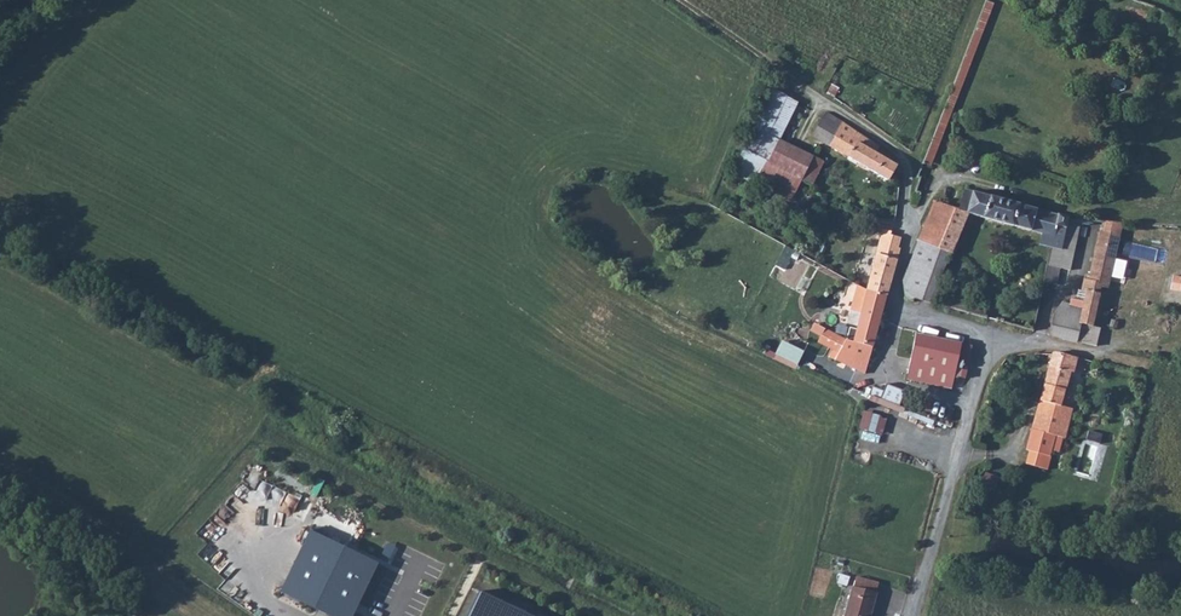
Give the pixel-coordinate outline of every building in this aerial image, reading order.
[(752,181),(759,167),(765,156),(778,131),(793,101),(766,87),(725,168),(752,181)] [(807,129),(825,140),(838,118),(820,107),(807,129)] [(825,140),(842,150),(854,128),(838,118),(825,140)] [(871,139),(854,128),(842,150),(882,174),(889,161),(867,146),(871,139)] [(765,156),(807,180),(821,156),(778,131),(765,156)] [(759,167),(752,181),(799,205),(807,193),(800,188),(807,180),(765,156),(759,167)] [(933,197),(918,237),(951,249),(964,214),(1040,235),(1038,245),(1049,248),(1058,250),(1060,240),(1066,219),(970,190),(963,207),(933,197)] [(888,232),(890,228),(879,221),(856,290),(881,299),(896,248),(894,243),(894,238),(895,236),(888,232)] [(1052,313),(1047,335),(1074,342),(1078,324),(1087,325),(1092,305),(1096,290),(1104,261),(1110,262),(1116,239),(1096,235),(1086,282),(1080,282),(1077,292),(1084,294),(1082,303),(1062,300),(1052,313)] [(913,297),(931,302),(951,249),(918,237),(896,295),(908,301),(913,297)] [(1045,263),(1058,266),(1064,266),(1069,242),(1060,240),(1058,250),(1049,248),(1045,263)] [(1104,261),(1096,290),(1104,292),(1110,262),(1104,261)] [(1053,283),(1058,266),(1045,263),(1041,280),(1053,283)] [(1162,289),(1173,290),(1174,276),(1165,275),(1162,289)] [(844,329),(871,337),(878,312),(881,299),(856,290),(848,284),(838,309),(849,315),(844,329)] [(952,308),(982,317),(984,305),(955,297),(952,308)] [(1087,325),(1078,324),(1074,342),(1083,344),(1087,325)] [(844,329),(839,342),(836,341),(830,357),(843,361),(862,367),(871,337),(844,329)] [(797,342),(807,345),(810,334),(800,331),(797,342)] [(836,341),(810,334),(807,345),(806,349),(823,355),(830,357),(836,341)] [(910,350),(953,363),(957,349),(914,336),(910,350)] [(953,363),(910,350),(907,360),(950,372),(953,363)] [(1027,450),(1047,457),(1050,451),(1059,452),(1063,437),(1065,437),(1072,410),(1057,408),(1066,372),(1071,372),(1075,358),(1050,352),(1024,449),(1027,450)] [(830,357),(823,355),(820,363),(828,366),(830,357)] [(843,361),(830,357),(828,366),(839,368),(843,361)] [(901,379),(945,393),(950,372),(907,360),(901,379)] [(843,361),(839,368),(858,376),(862,367),(843,361)] [(900,383),(943,397),(945,393),(901,379),(900,383)] [(901,412),(908,392),(887,384),(885,391),(875,387),(870,400),(901,412)] [(1089,430),(1086,439),(1101,443),(1103,434),(1089,430)] [(1045,468),(1047,457),(1027,450),(1024,463),(1045,468)] [(987,472),(983,485),(998,490),(1002,477),(987,472)] [(280,593),(327,615),(355,615),(378,566),(309,533),(280,593)] [(879,585),(856,579),(847,615),(871,615),(879,585)] [(471,615),(521,615),(480,597),(471,615)]
